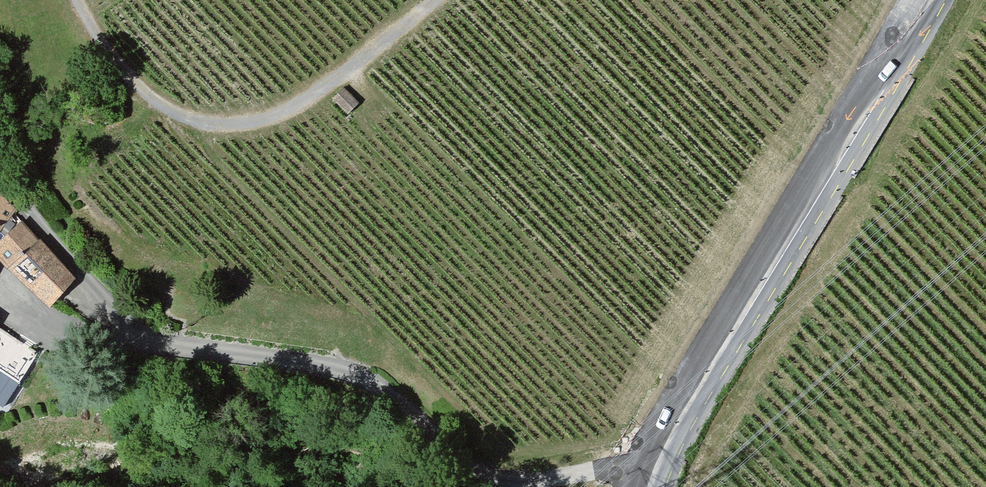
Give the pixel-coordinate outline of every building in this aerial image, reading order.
[(61,309),(82,280),(13,220),(16,216),(0,203),(0,265),(61,309)] [(10,379),(35,345),(0,320),(0,371),(10,379)]
